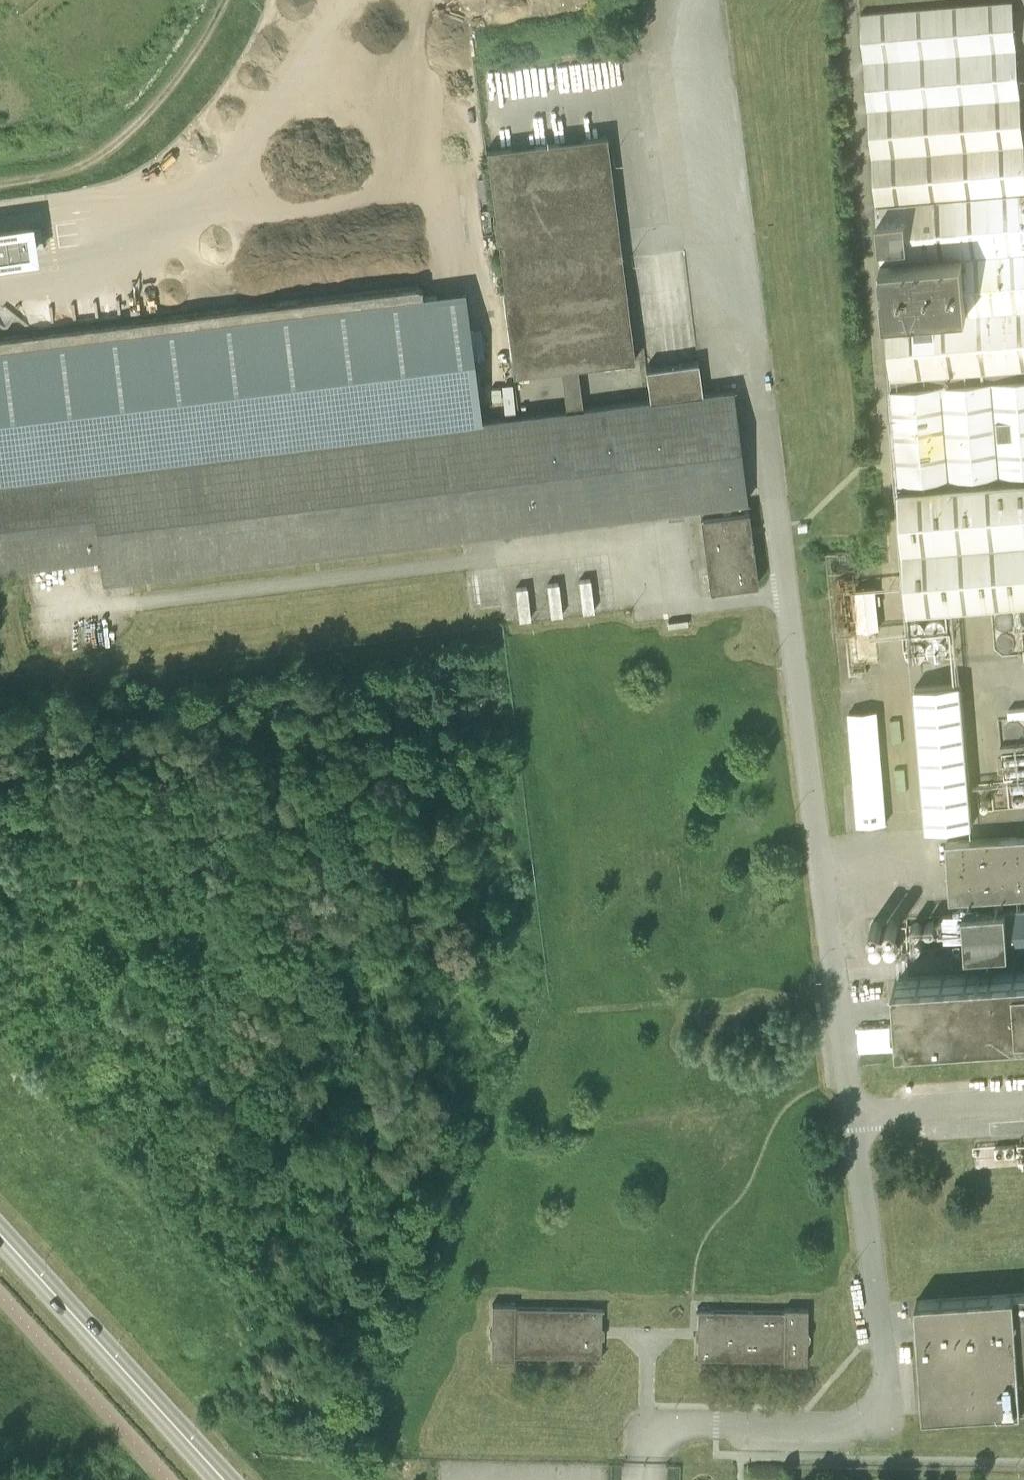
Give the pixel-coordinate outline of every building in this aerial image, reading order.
[(1021,107),(1013,0),(861,12),(892,388),(891,388),(898,482),(904,481),(905,487),(899,488),(909,610),(1023,600),(1023,137),(1021,107)] [(607,134),(486,149),(513,374),(634,359),(607,134)] [(27,228),(0,232),(0,256),(31,252),(27,228)] [(482,420),(464,289),(463,289),(419,295),(418,286),(48,332),(0,337),(0,481),(48,474),(482,420)] [(482,420),(0,481),(0,569),(100,556),(103,579),(698,505),(699,510),(698,510),(710,588),(758,582),(748,504),(743,505),(742,500),(747,499),(733,389),(702,393),(698,361),(646,367),(650,399),(482,420)] [(859,629),(879,627),(875,587),(855,589),(859,629)] [(927,828),(972,824),(961,683),(915,686),(927,828)] [(858,824),(887,822),(878,710),(849,712),(858,824)] [(1023,894),(1023,835),(947,840),(951,899),(1023,894)] [(1005,896),(1005,905),(1023,905),(1023,895),(1005,896)] [(954,913),(953,905),(943,905),(943,914),(945,939),(966,938),(967,953),(1023,949),(1023,908),(954,913)] [(1023,1032),(1023,969),(896,978),(900,1040),(1023,1032)] [(1023,1407),(1023,1292),(917,1299),(925,1413),(1023,1407)] [(515,1354),(601,1356),(602,1307),(515,1306),(515,1303),(492,1303),(491,1357),(515,1358),(515,1354)] [(809,1338),(809,1335),(809,1332),(807,1329),(808,1308),(785,1307),(784,1310),(698,1309),(697,1357),(784,1359),(784,1362),(807,1362),(807,1340),(809,1338)]
